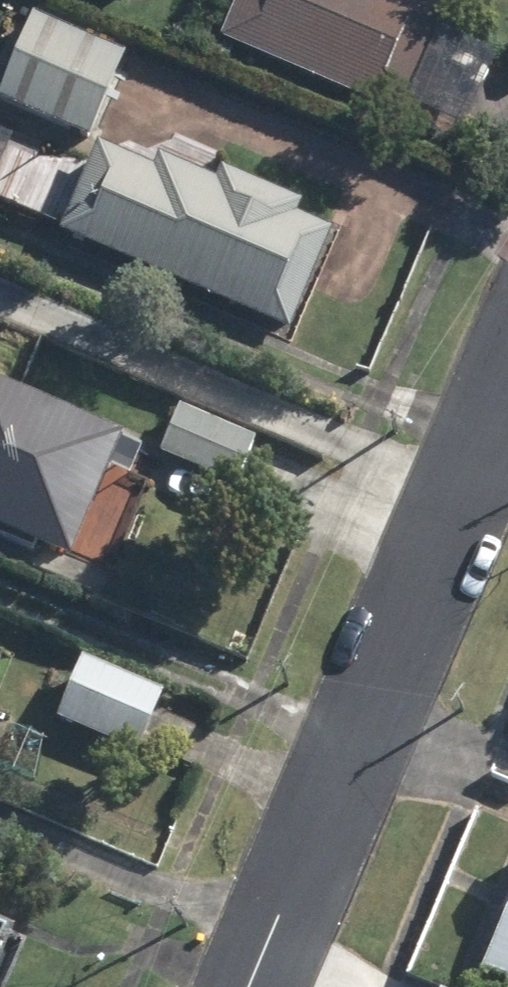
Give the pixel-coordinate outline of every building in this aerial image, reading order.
[(227,36),(410,112),(457,0),(242,0),(227,36)] [(138,49),(42,6),(3,92),(98,135),(138,49)] [(163,162),(107,137),(68,225),(297,328),(342,228),(305,211),(311,198),(231,162),(225,174),(169,149),(163,162)] [(0,368),(0,519),(81,556),(120,464),(139,472),(153,440),(133,432),(135,428),(0,368)] [(265,432),(188,400),(166,450),(244,483),(265,432)] [(174,687),(92,652),(64,717),(146,752),(174,687)] [(10,720),(0,716),(0,742),(10,720)] [(0,911),(0,980),(26,923),(0,911)] [(488,964),(507,972),(507,921),(488,964)]
